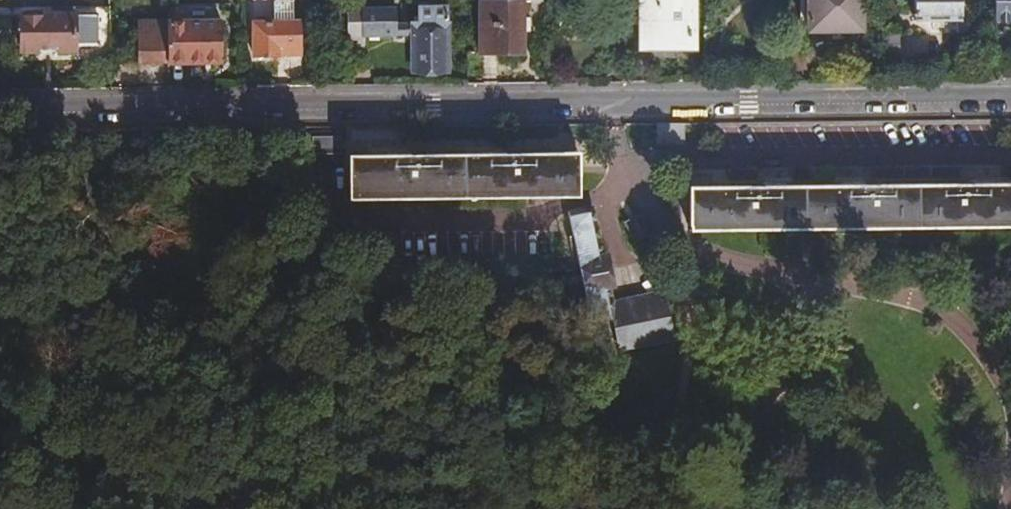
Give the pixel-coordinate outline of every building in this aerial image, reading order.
[(295,0),(275,0),(275,23),(295,23),(295,0)] [(483,0),(484,52),(526,51),(525,0),(522,0),(483,0)] [(668,53),(698,53),(698,0),(642,0),(641,52),(668,53)] [(802,31),(855,31),(855,0),(802,0),(802,31)] [(907,20),(955,20),(955,0),(908,0),(907,20)] [(988,22),(1010,22),(1010,0),(988,0),(988,22)] [(13,50),(100,49),(100,8),(67,8),(67,15),(13,16),(13,50)] [(363,49),(363,36),(363,8),(348,8),(348,49),(363,49)] [(363,8),(363,36),(397,37),(397,34),(414,34),(414,64),(448,64),(449,26),(448,26),(448,8),(421,8),(421,25),(397,25),(398,8),(363,8)] [(168,61),(167,16),(138,16),(138,61),(168,61)] [(275,23),(255,24),(255,57),(279,57),(279,50),(301,50),(301,23),(295,23),(275,23)] [(170,29),(170,61),(227,61),(227,29),(170,29)] [(889,29),(873,29),(874,73),(890,73),(889,29)] [(563,160),(539,160),(534,160),(533,155),(340,157),(340,164),(340,199),(533,197),(533,192),(562,192),(563,160)] [(543,155),(539,160),(563,160),(562,192),(533,192),(533,197),(569,197),(569,155),(543,155)] [(1010,227),(1010,185),(681,190),(681,231),(1010,227)] [(584,354),(589,373),(606,369),(603,353),(607,352),(600,320),(608,319),(604,301),(601,284),(607,283),(603,266),(597,268),(585,206),(563,211),(563,244),(563,276),(584,354)] [(651,292),(604,301),(608,319),(654,309),(651,292)] [(654,309),(608,319),(614,350),(661,341),(654,309)]
